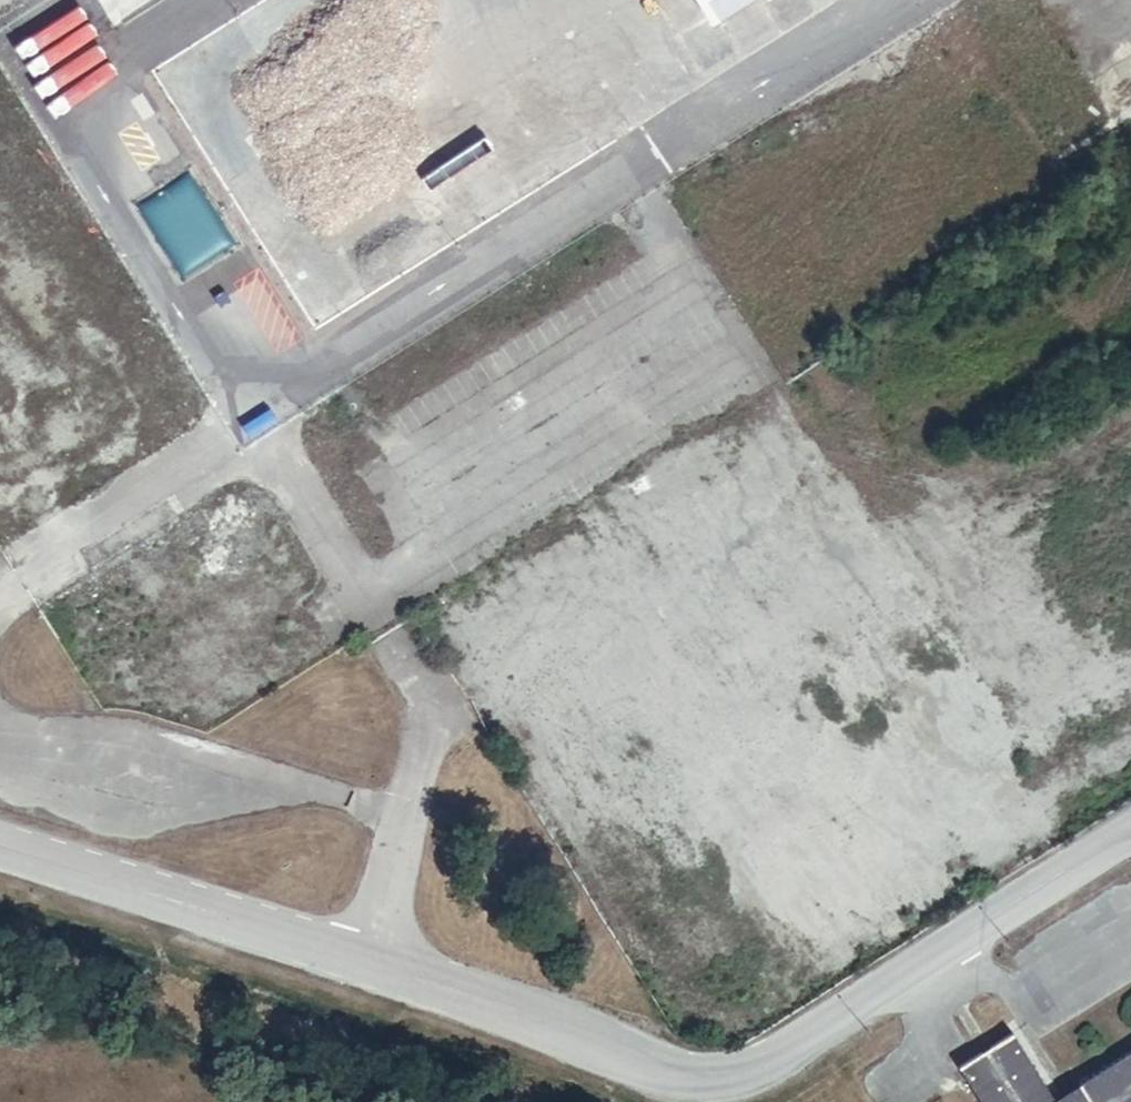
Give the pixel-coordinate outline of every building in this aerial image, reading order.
[(742,62),(840,0),(703,0),(742,62)] [(1012,1029),(956,1064),(980,1101),(1057,1101),(1012,1029)] [(1079,1082),(1087,1095),(1075,1101),(1130,1101),(1130,1050),(1079,1082)]
